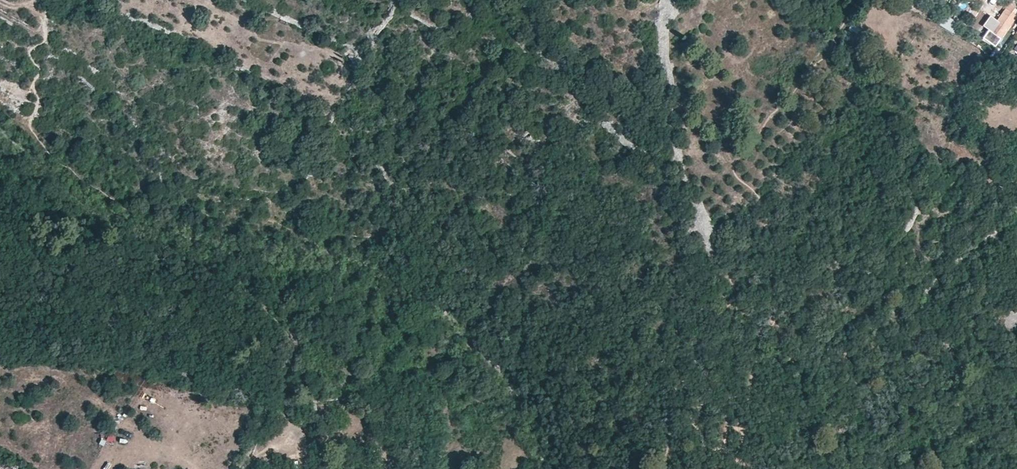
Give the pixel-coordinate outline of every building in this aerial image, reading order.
[(1016,17),(1016,16),(1016,14),(1016,12),(1015,10),(1016,8),(1011,4),(998,23),(1001,25),(994,34),(993,35),(1001,40),(1016,17)] [(953,34),(959,24),(946,16),(940,27),(953,34)] [(994,34),(1001,25),(998,23),(990,18),(984,27),(994,34)] [(856,29),(860,24),(855,20),(847,30),(854,36),(859,30),(856,29)] [(112,444),(116,435),(109,432),(105,442),(112,444)]
